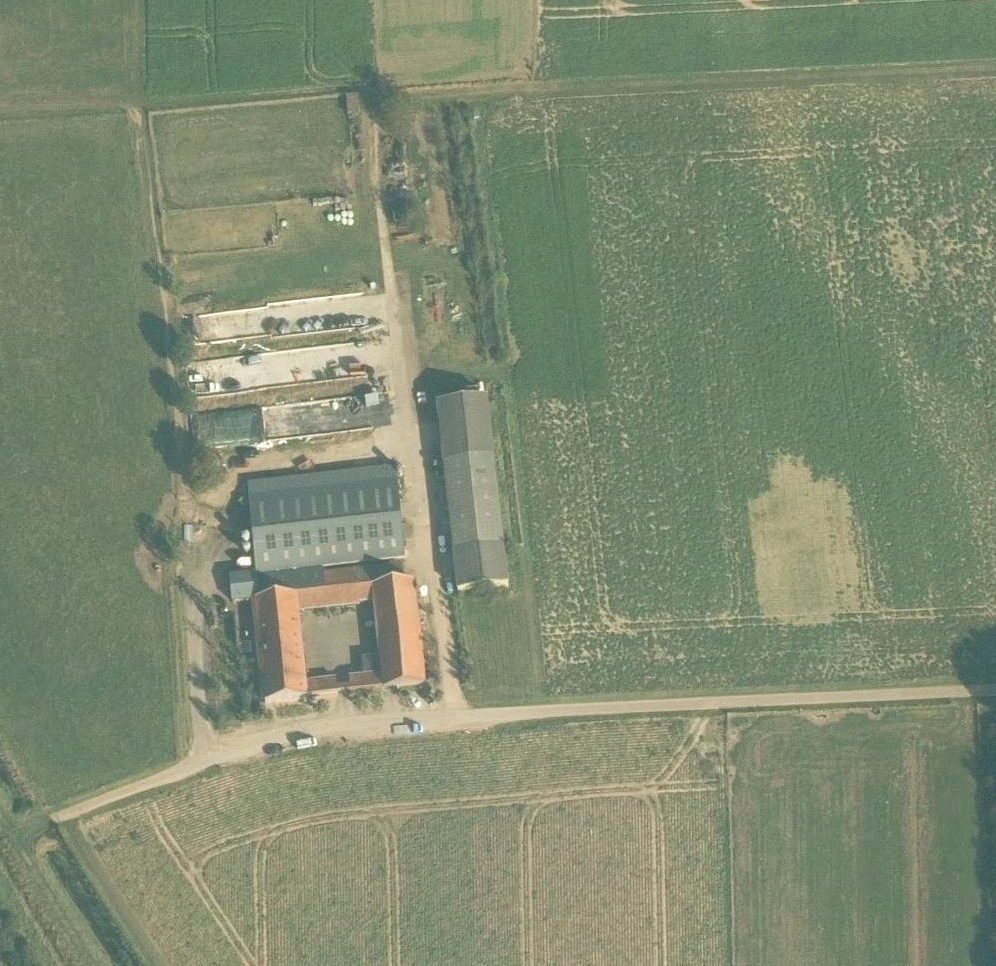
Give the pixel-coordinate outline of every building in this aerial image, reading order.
[(488,399),(439,405),(459,593),(509,588),(504,547),(488,399)] [(257,576),(260,575),(407,561),(398,480),(249,497),(257,574),(257,576)] [(257,576),(257,574),(230,577),(233,602),(255,600),(260,600),(257,576)] [(426,687),(425,683),(415,582),(260,600),(255,600),(266,704),(338,696),(336,680),(305,684),(299,612),(375,604),(382,675),(350,679),(352,695),(426,687)]
